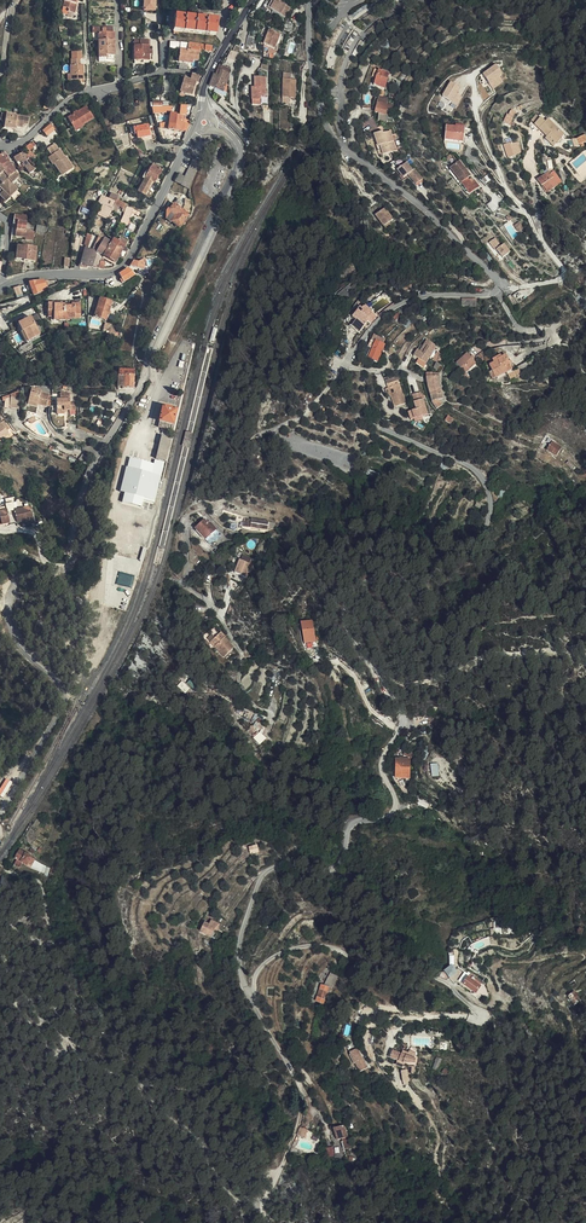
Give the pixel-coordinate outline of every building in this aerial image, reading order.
[(58,8),(68,10),(67,12),(74,14),(77,0),(60,0),(58,8)] [(144,8),(155,9),(156,0),(144,0),(144,8)] [(287,12),(293,2),(290,0),(265,0),(264,2),(275,9),(278,5),(287,12)] [(175,31),(180,31),(180,28),(217,31),(219,16),(176,13),(175,28),(175,31)] [(277,38),(275,42),(279,44),(286,30),(275,25),(270,35),(277,38)] [(98,33),(98,58),(104,58),(104,56),(114,56),(114,33),(98,33)] [(150,59),(149,37),(134,38),(135,59),(150,59)] [(178,49),(177,61),(190,62),(190,59),(192,60),(197,60),(199,49),(211,50),(212,45),(189,43),(189,50),(178,49)] [(83,67),(79,67),(79,60),(72,61),(71,61),(71,66),(69,66),(70,76),(70,83),(78,82),(78,85),(82,85),(82,82),(83,82),(83,67)] [(397,67),(386,63),(383,71),(381,78),(392,81),(397,67)] [(500,77),(503,75),(496,66),(484,75),(493,88),(503,81),(500,77)] [(210,84),(222,90),(231,68),(227,67),(226,70),(221,68),(219,75),(214,73),(210,84)] [(199,81),(200,75),(193,73),(192,79),(184,77),(180,90),(192,93),(196,80),(199,81)] [(284,98),(293,98),(293,90),(297,90),(297,80),(292,80),(292,73),(284,73),(284,98)] [(254,89),(254,105),(260,105),(260,96),(265,96),(265,78),(258,78),(258,89),(254,89)] [(460,99),(460,102),(463,100),(465,98),(463,96),(466,92),(461,89),(456,98),(460,99)] [(393,108),(393,103),(399,103),(399,99),(394,99),(394,92),(384,90),(382,101),(381,107),(382,107),(386,107),(393,108)] [(404,117),(410,115),(413,101),(412,101),(413,95),(409,94),(408,100),(407,100),(404,117)] [(172,113),(172,106),(169,106),(168,100),(153,101),(153,113),(172,113)] [(511,108),(518,110),(520,104),(515,102),(514,104),(513,103),(511,108)] [(538,108),(541,111),(547,105),(544,102),(538,108)] [(552,109),(547,105),(541,111),(554,123),(558,126),(559,124),(564,129),(571,121),(554,106),(552,109)] [(91,121),(85,109),(66,121),(73,132),(91,121)] [(15,129),(16,126),(18,127),(20,116),(2,113),(1,120),(5,120),(4,127),(15,129)] [(169,128),(185,130),(186,123),(183,123),(184,116),(177,115),(177,114),(171,113),(169,128)] [(535,115),(531,123),(535,125),(539,117),(535,115)] [(23,128),(23,124),(29,124),(30,118),(20,116),(18,127),(23,128)] [(152,119),(138,122),(139,129),(142,129),(142,133),(154,131),(152,119)] [(559,124),(558,126),(554,123),(553,124),(562,132),(564,129),(559,124)] [(393,139),(397,146),(404,143),(396,124),(390,126),(393,139)] [(390,126),(389,125),(378,130),(386,146),(388,149),(397,146),(393,139),(390,126)] [(446,126),(445,139),(463,141),(465,125),(455,125),(455,127),(446,126)] [(46,136),(52,131),(48,127),(42,132),(46,136)] [(71,137),(68,131),(63,134),(66,140),(71,137)] [(517,155),(516,153),(522,151),(518,141),(512,143),(510,138),(505,140),(507,145),(503,146),(508,158),(517,155)] [(149,147),(141,141),(138,145),(146,151),(149,147)] [(63,175),(71,170),(66,161),(65,162),(63,159),(58,151),(57,152),(52,146),(46,150),(50,157),(55,163),(53,164),(63,175)] [(25,155),(30,161),(34,158),(29,153),(25,155)] [(28,161),(23,154),(12,160),(18,169),(25,165),(24,164),(28,161)] [(562,160),(569,170),(573,167),(566,157),(562,160)] [(547,168),(552,174),(555,173),(560,179),(570,172),(569,170),(562,160),(560,158),(547,168)] [(462,182),(468,177),(467,175),(468,174),(460,162),(451,168),(462,182)] [(155,180),(156,181),(163,168),(153,163),(146,175),(147,176),(139,190),(146,194),(149,189),(154,179),(155,180)] [(409,175),(416,185),(423,180),(415,170),(414,171),(408,163),(398,170),(404,179),(409,175)] [(18,179),(12,171),(13,170),(15,169),(12,165),(8,167),(7,164),(0,170),(2,173),(7,179),(6,180),(10,185),(14,182),(18,179)] [(63,175),(53,164),(52,165),(53,165),(60,177),(63,175)] [(34,172),(27,167),(25,165),(18,169),(19,170),(23,167),(28,176),(34,172)] [(198,168),(191,165),(182,184),(189,187),(198,168)] [(462,182),(466,188),(473,183),(468,177),(462,182)] [(2,193),(10,185),(6,180),(0,185),(0,191),(2,193)] [(476,181),(473,183),(466,188),(471,194),(476,190),(480,187),(476,181)] [(10,185),(2,193),(0,194),(0,198),(1,198),(12,188),(11,186),(15,183),(14,182),(10,185)] [(120,198),(120,196),(122,197),(129,201),(130,201),(131,198),(121,193),(122,192),(123,191),(116,187),(113,194),(120,198)] [(0,198),(0,200),(4,204),(8,200),(8,199),(16,191),(12,188),(1,198),(0,198)] [(493,197),(500,206),(505,202),(498,193),(493,197)] [(111,198),(115,200),(113,204),(116,205),(120,198),(113,194),(111,198)] [(146,196),(143,203),(149,206),(153,200),(146,196)] [(122,197),(117,206),(125,210),(129,201),(122,197)] [(98,200),(94,198),(89,209),(94,210),(98,200)] [(179,199),(176,203),(182,208),(185,203),(179,199)] [(180,227),(183,223),(184,225),(187,220),(186,219),(189,215),(173,203),(167,212),(166,217),(180,227)] [(387,224),(392,220),(396,217),(388,206),(379,213),(386,224),(387,224)] [(23,216),(14,216),(11,225),(16,226),(16,223),(23,223),(25,223),(25,221),(23,221),(23,216)] [(519,240),(518,223),(508,223),(509,240),(519,240)] [(46,228),(36,226),(35,234),(43,236),(43,230),(45,231),(46,228)] [(16,227),(15,230),(14,234),(14,236),(14,237),(23,238),(23,232),(23,229),(16,227)] [(103,232),(97,230),(93,242),(98,244),(103,232)] [(23,232),(23,238),(27,239),(26,241),(31,242),(32,233),(23,232)] [(106,234),(103,232),(98,244),(102,246),(108,250),(112,244),(124,251),(127,244),(109,234),(108,235),(106,234)] [(496,237),(490,242),(502,259),(511,252),(505,243),(501,245),(496,237)] [(93,242),(93,243),(92,245),(90,245),(85,260),(92,261),(98,244),(93,242)] [(118,260),(124,251),(112,244),(108,250),(102,246),(98,244),(92,261),(103,263),(104,263),(108,263),(112,263),(116,263),(117,262),(120,261),(118,260)] [(34,262),(34,247),(16,246),(15,260),(23,260),(22,262),(34,262)] [(119,274),(124,281),(135,273),(128,268),(119,274)] [(44,281),(30,283),(35,295),(41,293),(41,292),(43,291),(42,289),(47,287),(44,281)] [(345,297),(350,294),(352,296),(359,289),(357,287),(356,288),(352,283),(341,292),(345,297)] [(23,293),(20,285),(14,287),(17,295),(23,293)] [(106,318),(111,300),(100,297),(94,315),(106,318)] [(461,308),(476,307),(476,299),(461,299),(461,308)] [(48,316),(58,316),(58,320),(64,320),(65,301),(48,300),(48,316)] [(70,317),(80,318),(81,301),(65,301),(64,320),(68,320),(69,320),(70,317)] [(371,318),(375,320),(381,311),(375,306),(372,310),(362,303),(355,312),(357,314),(353,320),(363,327),(371,318)] [(30,318),(34,325),(43,321),(39,313),(30,318)] [(39,334),(34,325),(30,318),(18,324),(22,332),(23,331),(28,341),(39,334)] [(352,322),(362,330),(363,327),(353,320),(352,322)] [(109,331),(110,327),(112,323),(105,321),(102,329),(109,331)] [(380,337),(381,336),(388,340),(389,337),(378,331),(376,334),(376,335),(380,337)] [(389,341),(388,340),(381,336),(380,337),(376,335),(376,334),(375,333),(370,344),(368,344),(365,351),(380,358),(389,341)] [(428,335),(425,340),(421,346),(419,345),(415,350),(427,357),(437,340),(428,335)] [(463,356),(471,367),(483,359),(481,356),(484,354),(481,350),(478,351),(476,348),(463,356)] [(440,362),(444,354),(435,350),(431,357),(440,362)] [(494,368),(498,375),(518,366),(511,352),(507,354),(505,351),(497,355),(498,358),(495,360),(497,366),(494,368)] [(135,368),(120,367),(118,385),(134,386),(135,368)] [(404,370),(390,374),(392,378),(404,374),(405,374),(404,370)] [(431,374),(433,381),(444,379),(443,372),(431,374)] [(396,392),(400,402),(412,398),(404,374),(392,378),(393,383),(396,392)] [(433,381),(435,389),(445,386),(444,379),(433,381)] [(32,387),(30,386),(27,400),(38,403),(38,401),(29,399),(32,387)] [(435,389),(437,396),(448,393),(445,386),(435,389)] [(29,399),(38,401),(38,403),(47,405),(50,393),(41,391),(42,389),(32,387),(29,399)] [(421,391),(412,394),(416,409),(412,410),(416,422),(423,420),(422,416),(428,415),(421,391)] [(70,393),(61,393),(61,399),(57,399),(58,414),(66,413),(66,412),(65,410),(69,409),(71,409),(70,393)] [(449,395),(448,393),(437,396),(442,402),(449,395)] [(11,396),(10,406),(19,406),(20,395),(11,394),(11,396)] [(179,407),(165,403),(160,428),(166,429),(173,431),(179,407)] [(459,415),(453,411),(449,417),(455,421),(459,415)] [(7,430),(10,427),(3,417),(0,420),(0,421),(1,422),(7,430)] [(5,435),(9,433),(7,430),(1,422),(0,423),(0,440),(0,439),(5,435)] [(193,433),(185,431),(182,445),(189,447),(193,433)] [(165,434),(158,460),(165,462),(172,436),(165,434)] [(550,445),(560,449),(564,440),(554,436),(550,445)] [(165,462),(158,460),(157,464),(129,456),(117,503),(141,509),(143,502),(154,504),(165,462)] [(32,505),(16,507),(18,520),(34,517),(32,505)] [(0,509),(0,510),(2,522),(10,520),(8,508),(0,509)] [(194,528),(210,542),(220,533),(203,518),(194,528)] [(243,527),(267,528),(267,520),(246,518),(246,521),(243,521),(243,527)] [(235,572),(248,576),(251,563),(239,559),(235,572)] [(312,633),(311,627),(299,631),(300,636),(312,633)] [(211,642),(224,656),(233,648),(227,642),(224,639),(226,637),(221,633),(211,642)] [(300,636),(302,644),(314,641),(312,633),(300,636)] [(263,718),(254,714),(252,718),(259,721),(256,725),(261,727),(263,723),(261,722),(263,718)] [(260,732),(254,739),(260,745),(266,738),(260,732)] [(412,757),(415,749),(407,747),(404,754),(412,757)] [(410,758),(396,759),(396,777),(410,777),(410,758)] [(24,862),(30,866),(35,858),(20,849),(15,857),(17,859),(14,864),(20,868),(24,862)] [(211,935),(215,927),(218,929),(220,923),(211,918),(208,924),(204,922),(200,930),(211,935)] [(215,927),(211,935),(218,938),(216,943),(222,945),(225,941),(223,940),(226,933),(218,929),(215,927)] [(337,964),(334,969),(343,973),(345,967),(337,964)] [(451,965),(444,970),(449,976),(456,970),(451,965)] [(458,980),(462,983),(467,976),(463,973),(458,980)] [(467,976),(462,983),(474,992),(473,993),(476,995),(481,992),(481,997),(486,997),(486,989),(482,982),(472,975),(470,978),(467,976)] [(332,990),(333,987),(336,988),(339,980),(329,977),(324,993),(331,994),(332,992),(333,990),(332,990)] [(571,985),(574,989),(580,985),(576,981),(571,985)] [(583,990),(580,985),(574,989),(577,994),(583,990)] [(350,1052),(360,1071),(368,1067),(358,1048),(350,1052)] [(416,1055),(391,1051),(390,1058),(404,1061),(416,1058),(416,1055)] [(341,1124),(333,1128),(338,1138),(342,1136),(343,1139),(342,1140),(345,1147),(351,1144),(344,1127),(343,1124),(341,1125),(341,1124)] [(300,1127),(298,1136),(304,1138),(306,1129),(300,1127)]
